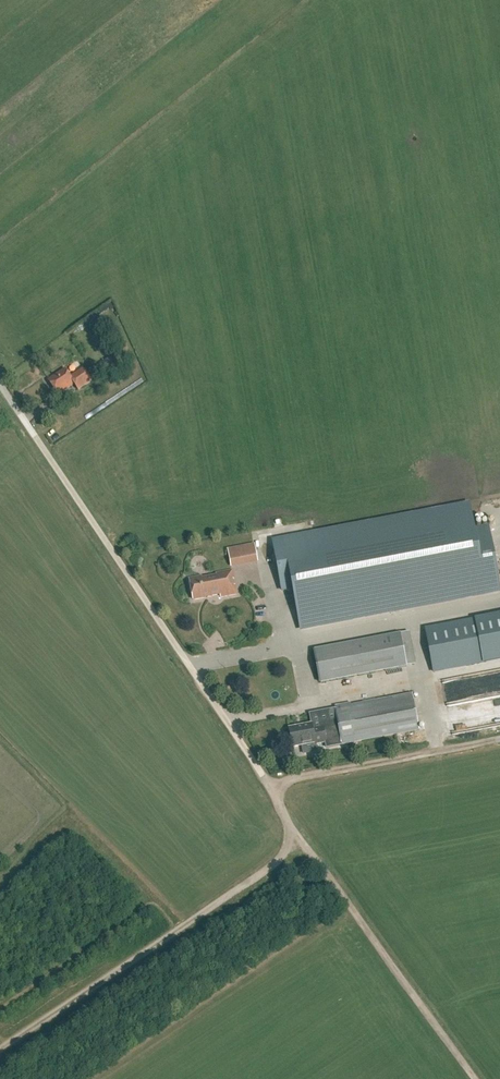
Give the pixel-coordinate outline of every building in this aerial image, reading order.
[(103,379),(117,369),(111,360),(96,370),(103,379)] [(92,382),(83,369),(70,378),(65,369),(48,381),(58,395),(74,384),(78,391),(92,382)] [(474,530),(469,505),(273,542),(283,591),(293,589),(298,614),(299,620),(498,583),(497,576),(488,527),(474,530)] [(255,546),(246,548),(248,559),(257,558),(255,546)] [(271,557),(264,558),(266,576),(258,577),(260,587),(276,585),(271,557)] [(193,600),(220,595),(221,598),(237,595),(235,586),(234,586),(232,580),(234,580),(232,571),(216,574),(217,577),(202,580),(202,577),(189,579),(193,600)] [(499,660),(499,616),(428,629),(436,672),(499,660)] [(210,628),(208,635),(217,637),(219,630),(210,628)] [(321,684),(407,667),(401,634),(314,651),(321,684)] [(441,690),(443,697),(477,691),(476,684),(498,680),(495,666),(433,677),(435,691),(441,690)] [(419,731),(412,695),(352,706),(351,704),(335,707),(342,745),(419,731)] [(478,725),(491,722),(489,714),(477,717),(478,725)] [(313,730),(312,725),(289,729),(292,748),(315,743),(315,745),(326,743),(324,728),(313,730)]
